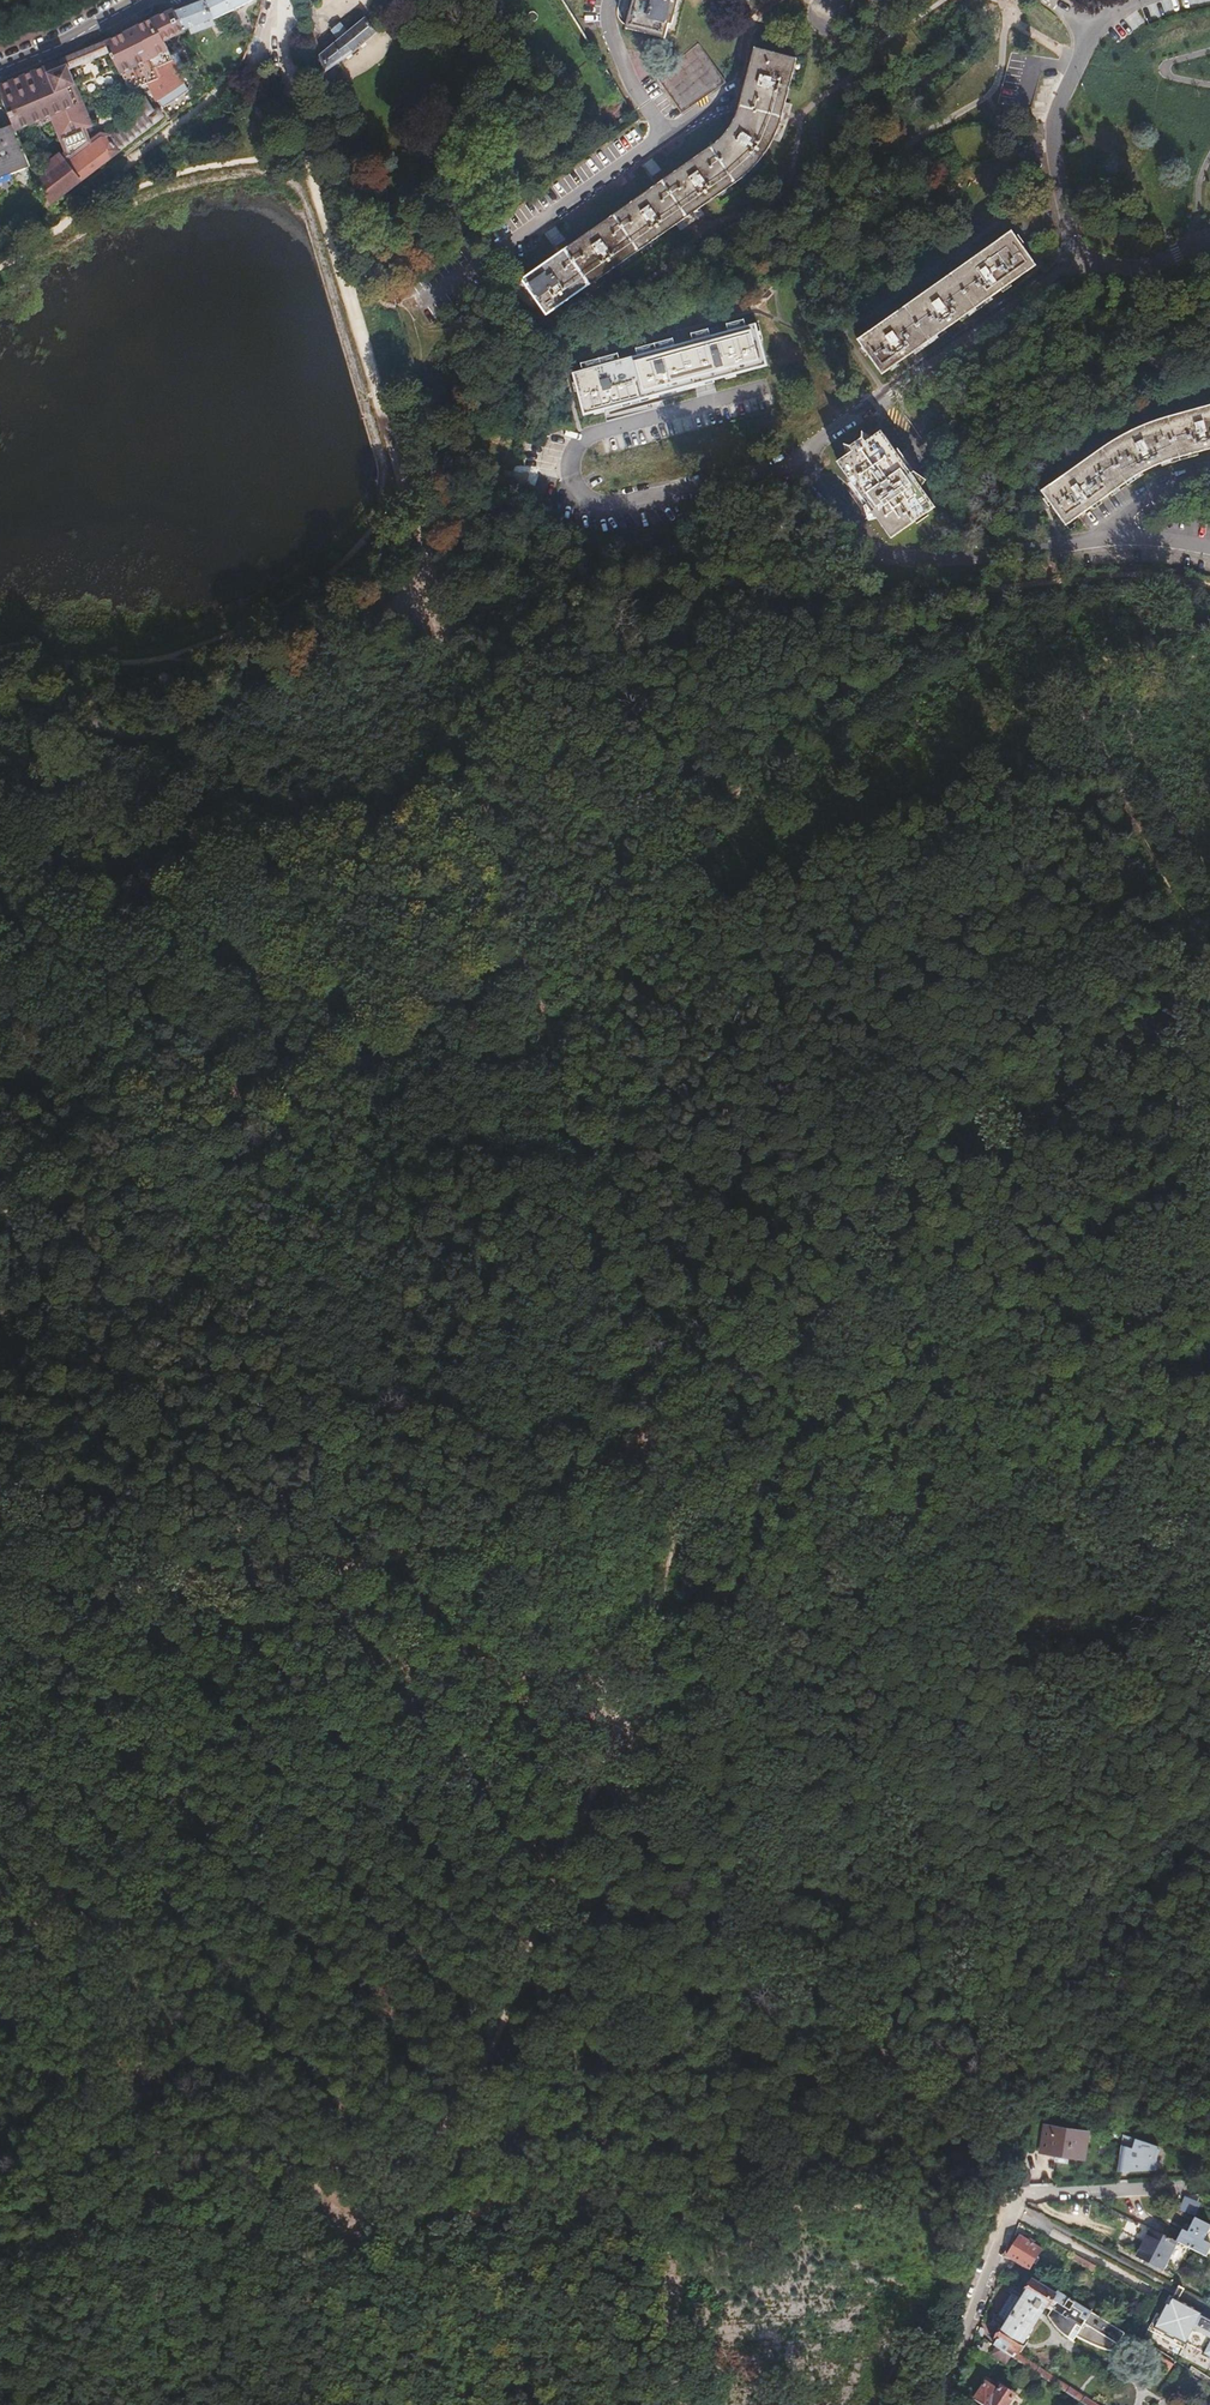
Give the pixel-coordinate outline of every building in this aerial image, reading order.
[(176,10),(185,30),(190,28),(212,18),(203,0),(198,0),(176,10)] [(212,18),(252,0),(203,0),(212,18)] [(628,28),(629,24),(664,33),(663,37),(665,37),(669,22),(675,0),(633,0),(626,27),(628,28)] [(175,8),(152,18),(162,40),(164,39),(164,40),(185,30),(176,10),(175,8)] [(321,61),(324,71),(335,64),(355,50),(377,32),(366,16),(347,30),(342,23),(333,29),(339,37),(319,52),(321,61)] [(0,84),(0,88),(14,123),(16,128),(17,129),(51,114),(67,152),(62,155),(61,153),(45,165),(49,174),(38,182),(39,183),(47,203),(49,205),(119,150),(118,149),(110,137),(101,135),(92,143),(85,125),(88,124),(71,83),(74,82),(68,66),(83,60),(83,62),(93,58),(92,57),(110,49),(121,72),(122,72),(125,78),(126,78),(126,79),(126,80),(127,82),(127,83),(128,84),(128,85),(129,86),(131,87),(132,87),(133,87),(135,87),(136,87),(137,87),(138,86),(139,85),(140,84),(141,83),(142,85),(148,82),(149,82),(148,82),(149,83),(150,84),(158,79),(156,70),(174,61),(169,51),(164,40),(164,39),(162,40),(152,18),(106,40),(96,45),(78,52),(61,59),(48,65),(39,68),(28,72),(0,84)] [(212,18),(190,28),(192,33),(215,24),(212,18)] [(629,24),(628,28),(663,37),(664,33),(629,24)] [(548,320),(550,319),(548,316),(693,211),(746,173),(750,168),(755,162),(761,155),(771,138),(777,121),(793,64),(796,65),(797,62),(755,53),(742,96),(736,119),(731,126),(727,133),(723,138),(718,142),(708,150),(685,167),(522,284),(548,320)] [(158,100),(159,99),(185,82),(174,61),(156,70),(158,79),(150,84),(152,89),(155,94),(158,100)] [(328,81),(331,93),(340,87),(335,64),(324,71),(328,81)] [(75,82),(74,82),(71,83),(88,124),(92,122),(75,82)] [(187,88),(185,82),(159,99),(163,105),(187,88)] [(144,108),(150,105),(151,105),(147,99),(141,103),(144,108)] [(144,111),(110,137),(118,149),(164,115),(158,108),(155,111),(150,105),(144,108),(144,111)] [(0,128),(0,176),(31,163),(23,145),(17,129),(16,128),(14,123),(0,128)] [(428,152),(428,154),(429,156),(430,158),(432,159),(433,160),(436,160),(438,159),(439,158),(440,157),(441,155),(441,153),(441,151),(439,149),(438,148),(436,147),(434,147),(432,148),(430,149),(429,150),(428,152)] [(1013,235),(860,345),(885,379),(1038,269),(1013,235)] [(757,327),(575,377),(586,418),(769,367),(757,327)] [(1042,491),(1067,525),(1095,506),(1122,487),(1147,470),(1160,464),(1173,458),(1183,455),(1209,448),(1209,404),(1204,405),(1173,414),(1153,420),(1130,430),(1116,439),(1042,491)] [(846,458),(838,464),(893,541),(937,510),(881,433),(872,439),(865,444),(862,441),(850,448),(853,453),(846,458)] [(1038,2153),(1085,2160),(1090,2131),(1043,2124),(1038,2153)] [(1110,2134),(1128,2140),(1128,2136),(1111,2130),(1110,2134)] [(1129,2145),(1119,2144),(1118,2170),(1153,2171),(1155,2141),(1129,2140),(1129,2145)] [(1015,2186),(1029,2185),(1031,2174),(1019,2170),(1015,2186)] [(1205,2256),(1209,2246),(1209,2244),(1203,2240),(1209,2225),(1209,2224),(1195,2216),(1187,2231),(1182,2229),(1176,2241),(1177,2242),(1205,2256)] [(1163,2268),(1177,2242),(1176,2241),(1151,2229),(1137,2255),(1163,2268)] [(1021,2235),(1008,2256),(1030,2270),(1043,2250),(1021,2235)] [(1018,2353),(1026,2340),(1025,2338),(1045,2306),(1051,2310),(1047,2316),(1050,2323),(1055,2329),(1060,2334),(1066,2339),(1072,2341),(1075,2336),(1098,2347),(1113,2352),(1125,2333),(1059,2292),(1054,2293),(1032,2279),(1031,2282),(1023,2277),(996,2321),(1004,2326),(997,2338),(998,2340),(994,2344),(1085,2404),(1095,2404),(1018,2353)] [(1177,2302),(1173,2310),(1209,2331),(1199,2350),(1209,2355),(1209,2320),(1207,2319),(1208,2318),(1177,2302)] [(1209,2331),(1173,2310),(1159,2335),(1190,2352),(1193,2346),(1199,2350),(1209,2331)] [(1169,2370),(1173,2363),(1159,2355),(1156,2361),(1169,2370)] [(982,2404),(1007,2404),(1013,2395),(995,2383),(992,2387),(985,2382),(980,2390),(973,2399),(982,2404)] [(969,2397),(973,2399),(980,2390),(976,2387),(969,2397)]
